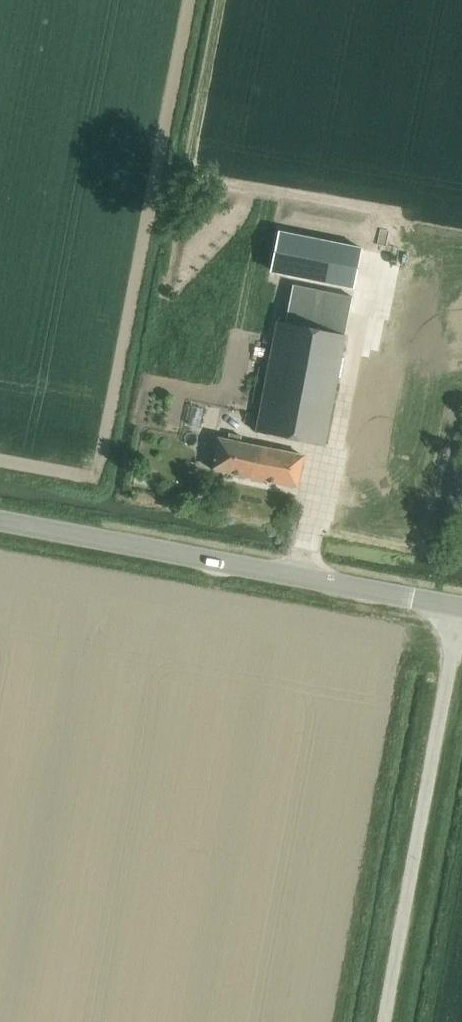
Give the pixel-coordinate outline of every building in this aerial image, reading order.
[(278,232),(270,274),(353,290),(362,248),(278,232)] [(324,445),(346,335),(352,296),(293,285),(286,323),(278,322),(257,432),(324,445)] [(212,470),(298,487),(305,454),(219,438),(212,470)]
